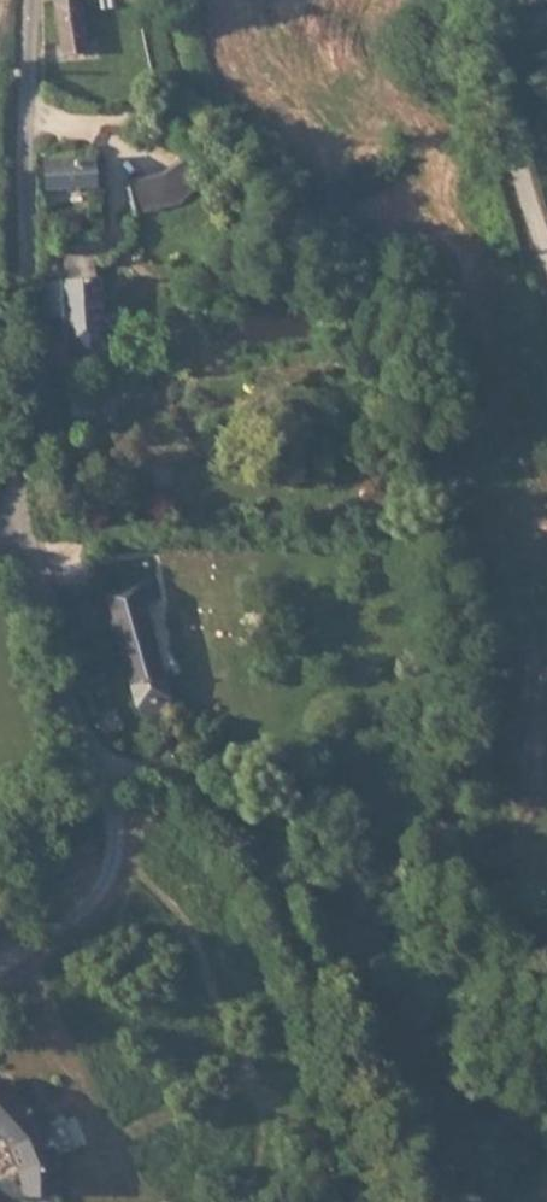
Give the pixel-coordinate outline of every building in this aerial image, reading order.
[(83,24),(60,26),(63,53),(91,50),(85,4),(84,4),(83,24)] [(60,4),(60,26),(83,24),(84,4),(60,4)] [(173,178),(133,182),(136,215),(185,206),(210,176),(189,157),(173,178)] [(45,165),(48,198),(97,192),(94,159),(45,165)] [(73,349),(123,347),(121,325),(111,326),(107,261),(72,264),(72,284),(72,320),(73,349)] [(57,320),(72,320),(72,284),(54,285),(57,320)] [(161,543),(156,520),(156,518),(108,535),(146,655),(183,641),(151,545),(161,543)] [(22,1099),(29,1124),(26,1150),(34,1151),(54,1151),(63,1152),(65,1113),(57,1086),(33,1057),(4,1080),(22,1099)]
